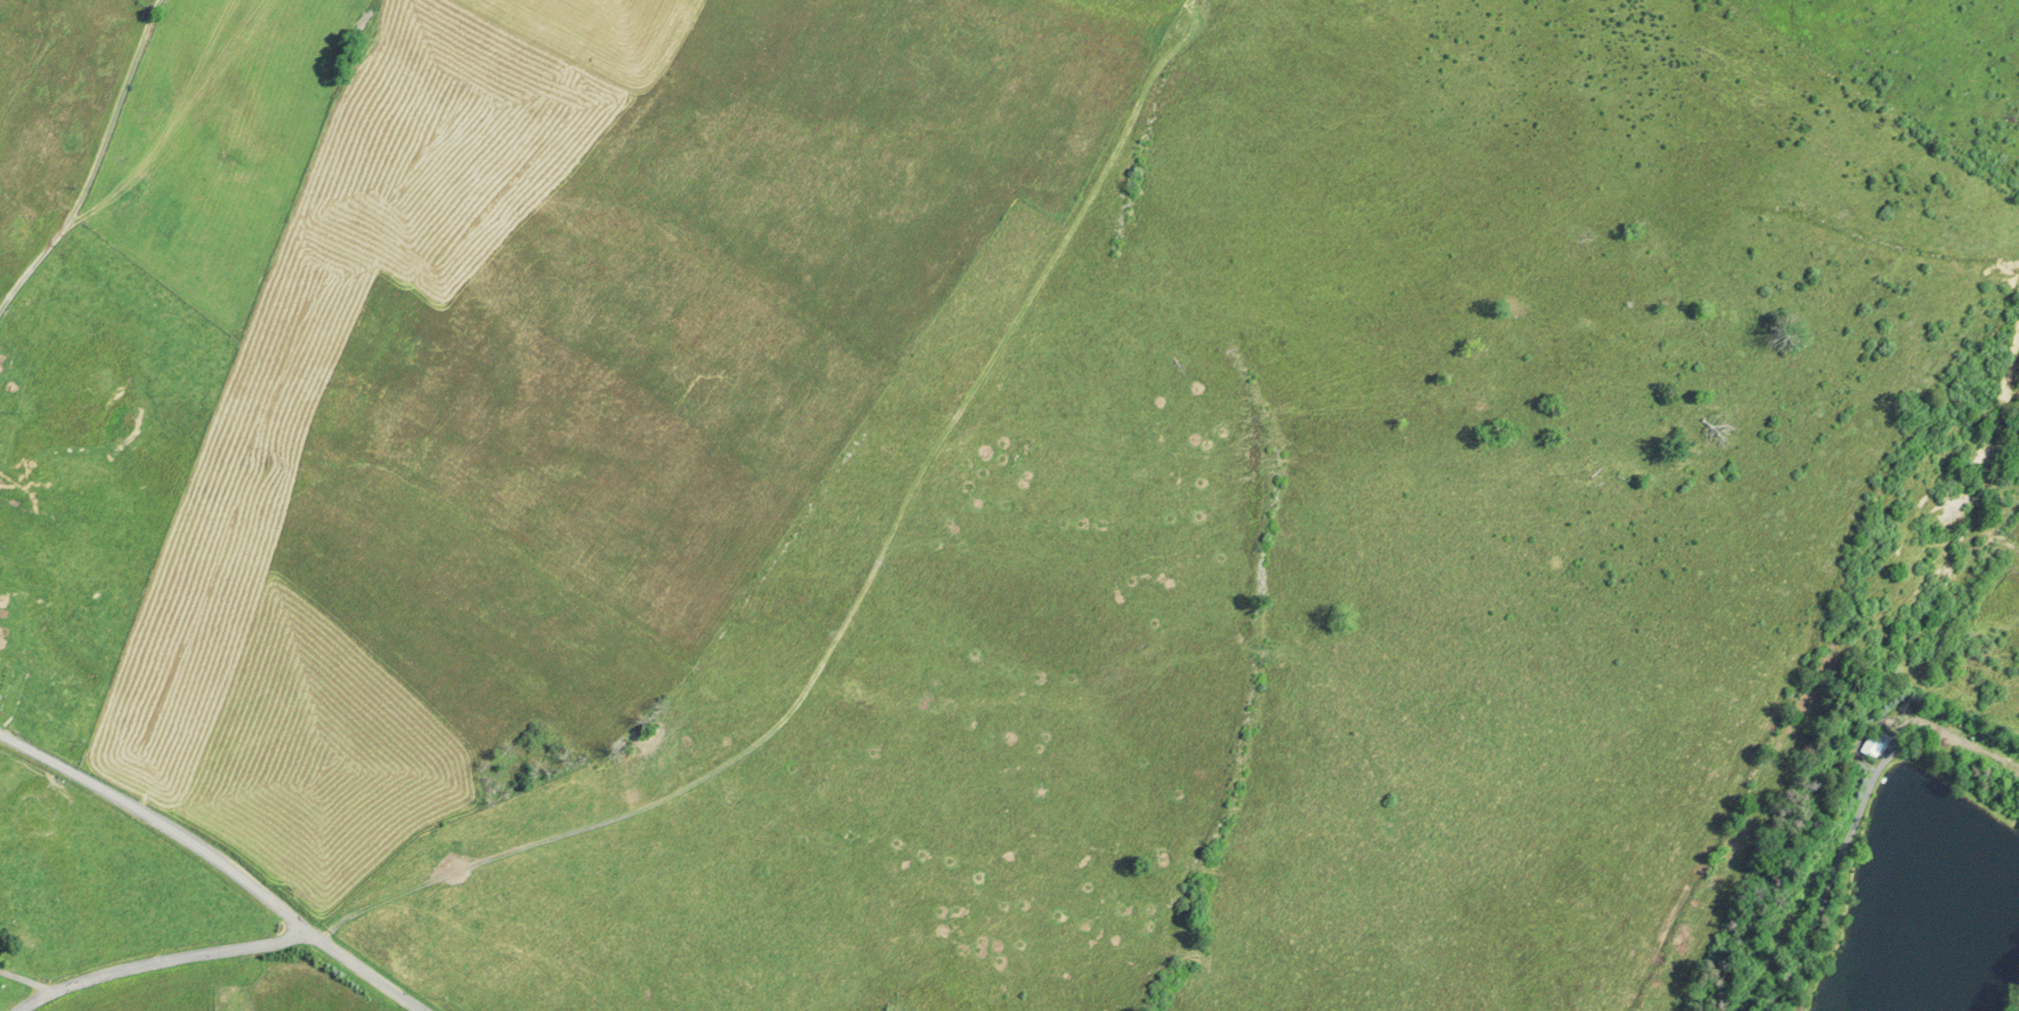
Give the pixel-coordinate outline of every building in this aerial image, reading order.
[(1874,760),(1884,744),(1870,734),(1859,750),(1874,760)]
